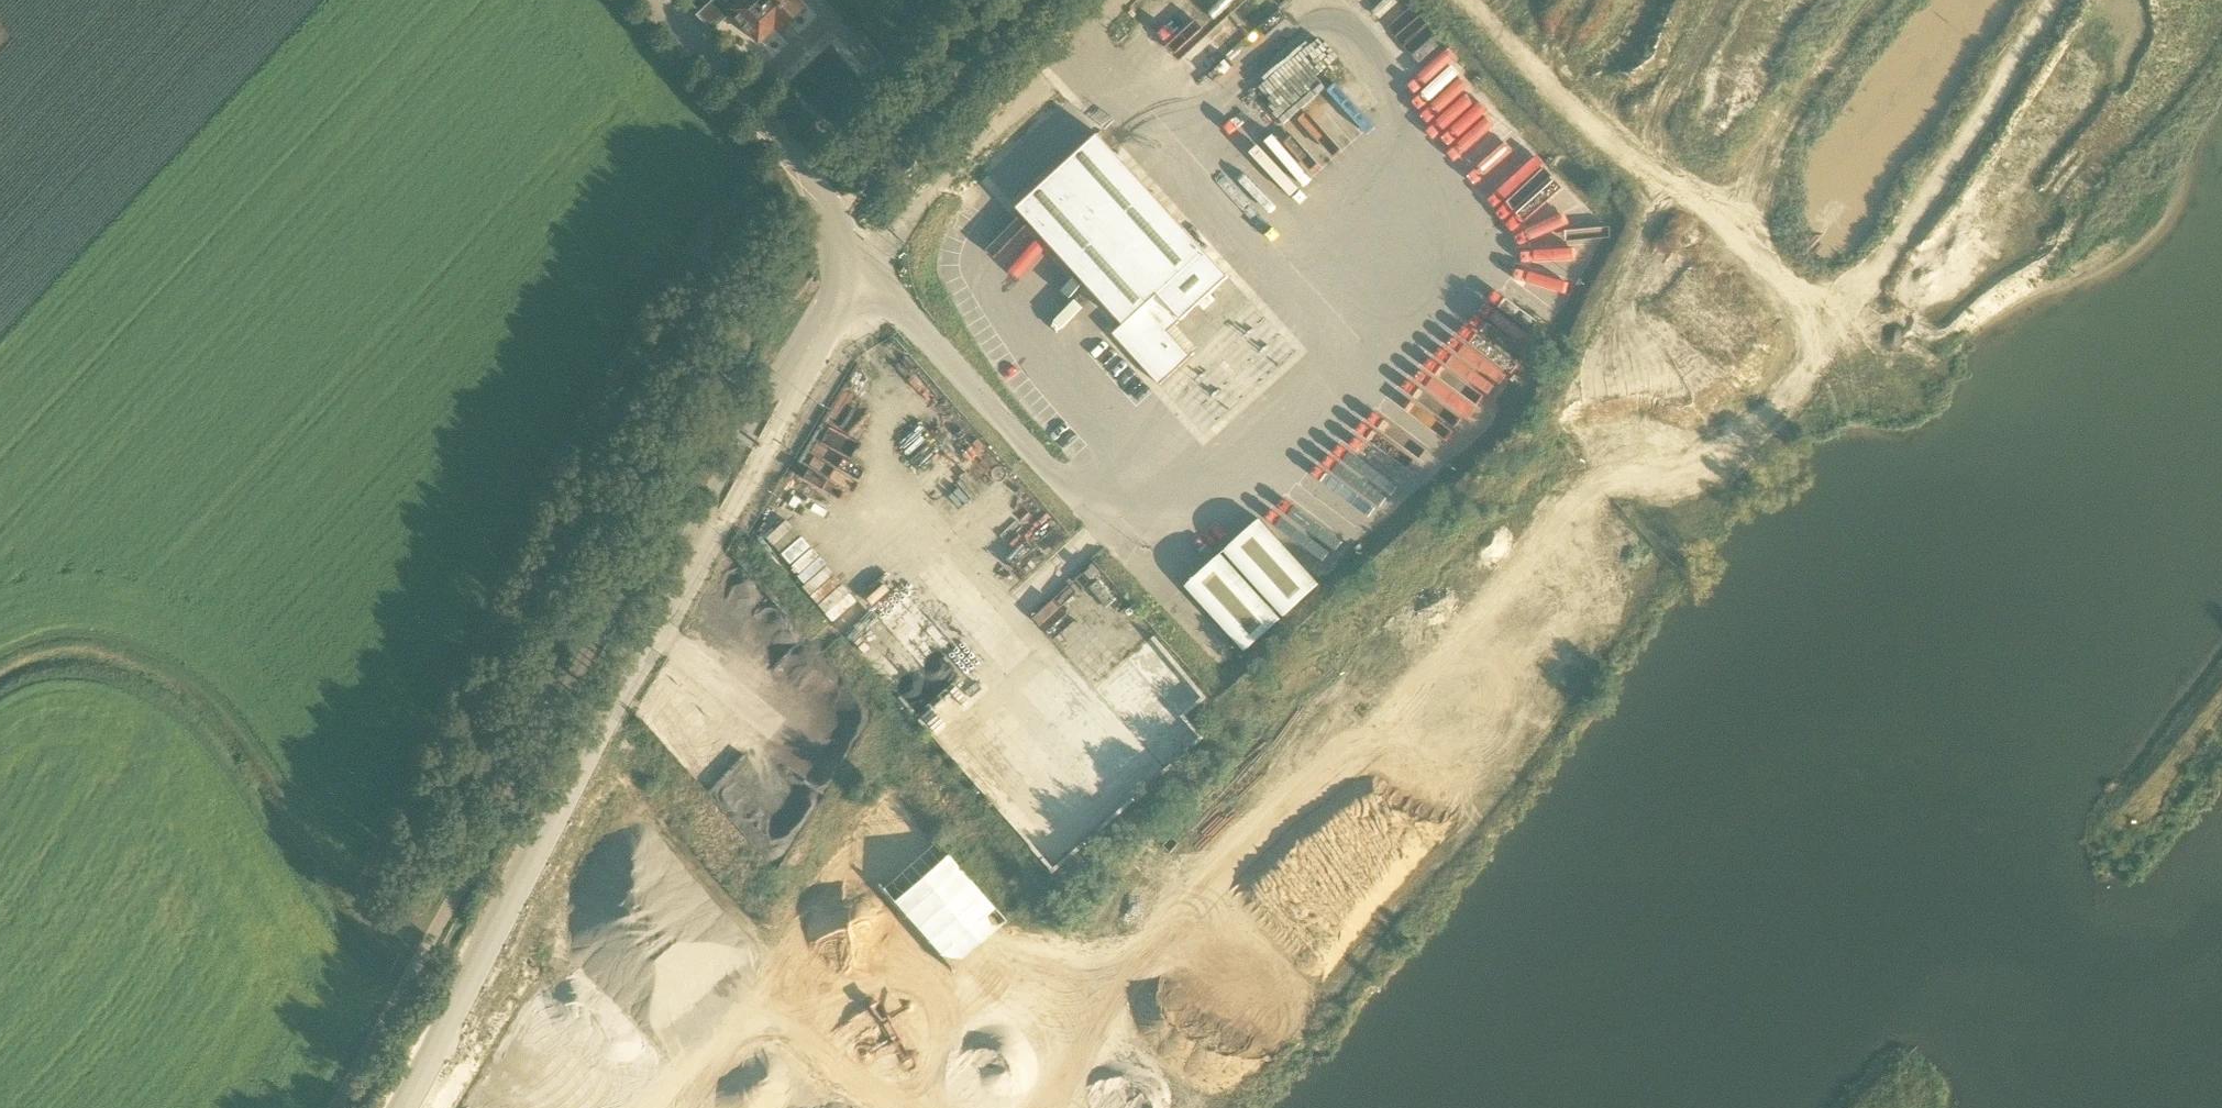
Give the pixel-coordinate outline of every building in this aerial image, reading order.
[(729,13),(757,43),(785,17),(788,20),(786,22),(803,8),(796,0),(737,0),(726,10),(729,13)] [(1311,59),(1277,80),(1274,76),(1256,87),(1272,113),(1325,80),(1311,59)] [(1360,78),(1272,144),(1299,179),(1386,113),(1360,78)] [(1486,115),(1498,103),(1488,91),(1476,102),(1467,92),(1424,132),(1453,164),(1495,125),(1486,115)] [(1168,332),(1228,277),(1097,135),(1016,209),(1123,325),(1112,334),(1159,386),(1190,357),(1168,332)] [(1540,331),(1547,318),(1499,292),(1491,305),(1540,331)] [(1329,462),(1379,505),(1388,495),(1338,452),(1329,462)] [(801,559),(808,571),(817,566),(826,580),(828,579),(787,512),(758,530),(783,570),(801,559)] [(1260,517),(1222,550),(1283,617),(1320,583),(1260,517)] [(1280,619),(1220,553),(1184,586),(1244,651),(1280,619)] [(952,856),(899,904),(959,969),(1011,920),(952,856)]
